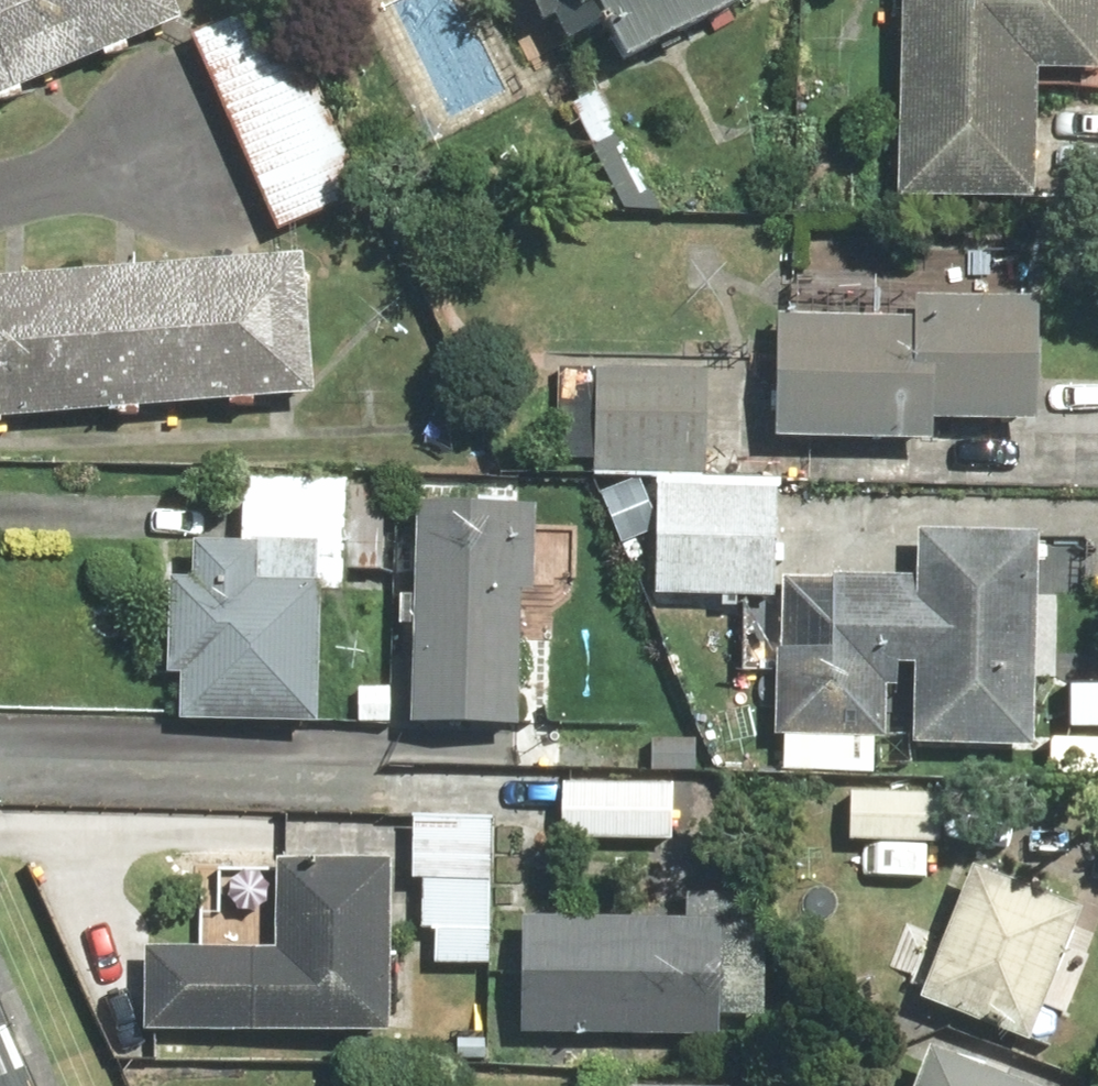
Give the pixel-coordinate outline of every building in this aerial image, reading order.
[(184,25),(174,0),(0,0),(0,102),(184,25)] [(188,38),(275,237),(375,193),(290,0),(276,0),(188,38)] [(575,20),(589,13),(620,74),(753,7),(749,0),(565,0),(575,20)] [(1096,0),(893,0),(888,198),(1031,202),(1035,77),(1094,79),(1096,0)] [(609,74),(562,98),(626,224),(673,200),(609,74)] [(310,401),(301,259),(0,278),(0,421),(310,401)] [(929,445),(930,424),(1033,425),(1035,299),(911,296),(910,318),(773,316),(771,442),(929,445)] [(709,362),(592,359),(592,372),(555,371),(552,480),(653,483),(650,600),(773,603),(776,486),(706,484),(709,362)] [(240,481),(239,543),(190,542),(189,581),(166,581),(164,677),(174,677),(173,726),(185,726),(306,729),(310,599),(340,600),(341,574),(383,575),(386,485),(240,481)] [(394,627),(408,628),(405,727),(523,731),(528,594),(578,596),(580,530),(530,528),(531,507),(413,503),(410,597),(395,596),(394,627)] [(884,690),(897,690),(898,671),(909,672),(909,693),(908,750),(1033,753),(1035,678),(1055,678),(1056,600),(1036,600),(1038,534),(912,532),(911,580),(778,577),(775,739),(881,744),(884,690)] [(540,771),(680,776),(682,715),(651,715),(650,728),(541,726),(540,771)] [(559,783),(556,841),(669,846),(672,788),(559,783)] [(849,795),(847,845),(940,847),(942,798),(849,795)] [(421,933),(434,933),(434,968),(493,968),(493,817),(409,817),(409,884),(421,884),(421,933)] [(198,887),(197,954),(142,953),(141,1032),(381,1037),(382,980),(384,866),(275,864),(275,889),(198,887)] [(1029,1045),(1043,1006),(1066,1014),(1094,936),(1071,928),(1076,913),(965,873),(917,1005),(1029,1045)] [(711,1042),(712,1017),(763,1019),(765,936),(715,934),(715,923),(519,917),(516,1035),(711,1042)] [(922,1050),(908,1085),(1012,1085),(922,1050)]
